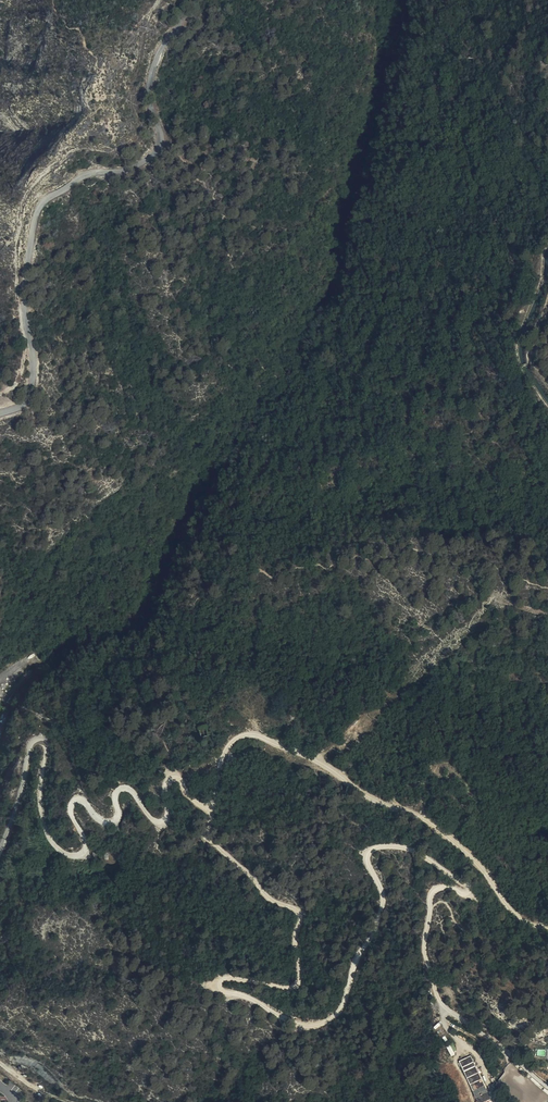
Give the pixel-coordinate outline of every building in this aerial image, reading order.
[(102,857),(102,859),(101,860),(101,862),(101,863),(102,864),(102,865),(103,866),(104,867),(106,868),(108,868),(111,868),(112,867),(114,867),(114,866),(116,863),(116,861),(116,860),(115,858),(114,856),(112,854),(109,854),(107,854),(104,855),(102,857)] [(474,1059),(462,1064),(478,1101),(493,1101),(474,1059)]
